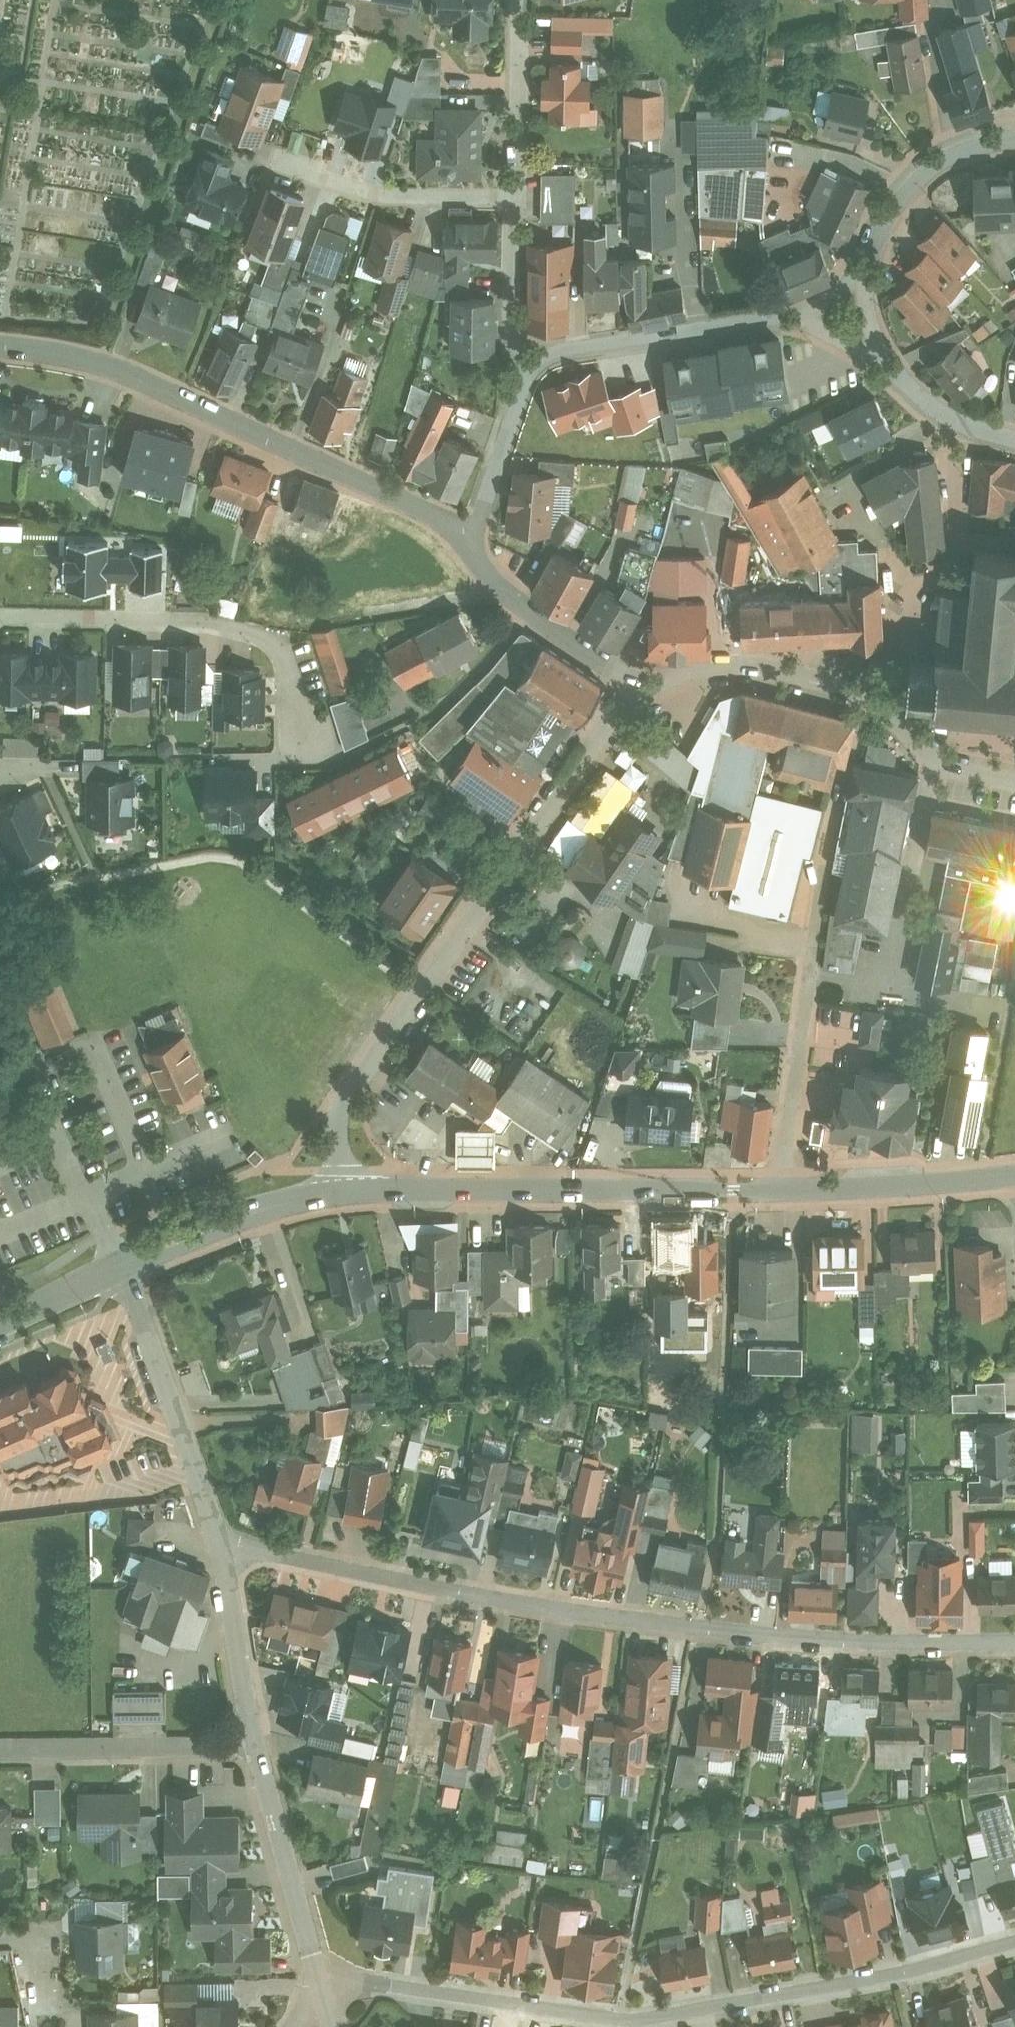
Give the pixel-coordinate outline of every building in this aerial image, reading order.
[(438,17),(469,18),(469,24),(487,25),(487,19),(491,19),(491,0),(438,0),(438,17)] [(902,18),(929,16),(928,0),(901,0),(902,18)] [(964,13),(982,9),(993,6),(992,0),(960,0),(964,13)] [(982,9),(964,13),(967,25),(985,23),(982,9)] [(1014,30),(1009,16),(1003,19),(997,21),(1003,37),(1007,34),(1009,33),(1008,41),(1014,58),(1014,30)] [(916,22),(856,32),(858,47),(890,43),(889,39),(918,34),(916,22)] [(981,79),(965,25),(941,33),(954,74),(953,75),(957,89),(948,92),(958,123),(993,111),(983,79),(981,79)] [(583,29),(553,28),(553,50),(582,51),(583,29)] [(918,34),(889,39),(890,43),(897,89),(926,84),(918,34)] [(582,64),(552,64),(552,77),(544,76),(543,106),(551,106),(551,116),(562,117),(562,120),(569,120),(569,117),(580,117),(580,107),(590,107),(591,78),(581,77),(582,64)] [(302,72),(287,66),(282,81),(283,82),(279,95),(292,100),(302,72)] [(282,81),(245,68),(223,126),(222,128),(237,133),(261,142),(279,95),(283,82),(282,81)] [(443,71),(419,71),(416,80),(411,94),(442,94),(443,71)] [(416,80),(396,74),(387,104),(394,106),(393,111),(404,115),(411,94),(416,80)] [(660,89),(624,90),(625,130),(660,130),(660,89)] [(868,101),(834,93),(825,130),(830,131),(833,136),(840,137),(845,135),(860,138),(868,101)] [(442,94),(411,94),(404,115),(403,117),(440,118),(440,111),(442,111),(442,94)] [(387,104),(365,97),(361,109),(353,132),(348,148),(377,158),(393,111),(394,106),(387,104)] [(344,103),(341,105),(335,123),(337,127),(353,132),(361,109),(344,103)] [(442,111),(440,111),(440,118),(440,150),(422,150),(422,174),(480,174),(481,111),(442,111)] [(223,126),(207,121),(202,135),(232,147),(237,133),(222,128),(223,126)] [(728,133),(699,134),(699,167),(725,165),(728,133)] [(757,135),(728,133),(725,165),(753,164),(757,135)] [(699,167),(700,215),(764,220),(771,136),(757,134),(757,135),(753,164),(725,165),(699,167)] [(233,159),(209,151),(196,186),(190,189),(188,195),(190,201),(189,205),(233,221),(246,188),(232,182),(228,174),(233,159)] [(628,160),(630,242),(676,240),(675,211),(665,211),(664,186),(673,186),(673,159),(628,160)] [(872,186),(843,173),(840,178),(825,171),(810,204),(815,215),(822,218),(817,228),(819,231),(823,233),(845,243),(846,243),(872,186)] [(576,172),(544,172),(543,222),(554,223),(550,246),(574,246),(574,222),(576,222),(576,172)] [(1010,176),(977,177),(978,220),(1001,219),(1001,222),(1014,222),(1014,176),(1010,176)] [(305,198),(273,187),(252,242),(276,250),(284,253),(305,198)] [(974,254),(938,214),(927,223),(934,231),(923,241),(961,282),(953,273),(974,254)] [(813,222),(792,231),(789,226),(764,237),(768,247),(763,250),(771,268),(776,266),(789,297),(807,290),(804,282),(832,270),(830,268),(834,266),(845,243),(823,233),(819,231),(817,228),(822,218),(815,215),(812,220),(813,222)] [(413,230),(382,221),(368,266),(390,272),(400,275),(413,230)] [(497,222),(450,221),(449,276),(469,276),(469,256),(495,257),(497,222)] [(353,235),(323,224),(306,270),(306,272),(314,275),(335,283),(353,235)] [(605,234),(588,234),(589,261),(606,260),(605,234)] [(961,282),(923,241),(924,243),(915,251),(922,258),(910,269),(948,310),(949,309),(941,301),(961,282)] [(550,246),(532,246),(531,326),(567,327),(567,272),(575,272),(575,246),(574,246),(550,246)] [(165,253),(151,248),(141,275),(156,281),(165,253)] [(276,250),(274,255),(273,255),(263,283),(285,291),(294,265),(297,258),(284,253),(276,250)] [(444,258),(419,251),(412,274),(437,281),(444,258)] [(619,260),(606,260),(589,261),(587,261),(588,302),(620,301),(619,260)] [(651,288),(645,289),(644,260),(637,261),(629,261),(629,260),(619,260),(620,301),(627,300),(633,329),(688,318),(682,288),(652,293),(651,288)] [(280,304),(272,327),(279,329),(292,334),(314,275),(306,272),(306,270),(294,265),(285,291),(280,304)] [(948,310),(910,269),(911,271),(902,279),(909,286),(897,297),(927,329),(948,310)] [(400,275),(390,272),(380,307),(401,313),(411,278),(400,275)] [(449,276),(443,276),(437,298),(455,298),(469,298),(469,276),(449,276)] [(203,304),(152,285),(138,324),(188,343),(203,304)] [(280,304),(253,294),(245,317),(272,328),(272,327),(280,304)] [(469,298),(455,298),(454,349),(494,350),(494,330),(496,331),(497,319),(494,319),(495,299),(469,298)] [(252,339),(229,329),(222,343),(245,354),(252,339)] [(292,334),(279,329),(265,365),(293,376),(294,374),(309,379),(309,381),(311,382),(324,345),(292,334)] [(778,336),(718,344),(726,401),(786,392),(778,336)] [(222,343),(221,343),(204,379),(234,393),(251,357),(245,354),(222,343)] [(718,344),(666,352),(674,408),(726,401),(718,344)] [(984,376),(957,344),(932,366),(959,397),(984,376)] [(367,378),(337,366),(332,378),(340,380),(334,395),(357,404),(367,378)] [(599,370),(546,389),(559,425),(612,407),(599,370)] [(454,403),(413,383),(406,408),(421,413),(445,421),(454,403)] [(334,395),(326,392),(313,429),(341,440),(347,425),(353,427),(361,405),(357,404),(334,395)] [(846,396),(797,420),(803,432),(833,418),(833,417),(852,408),(846,396)] [(852,408),(833,417),(833,418),(849,451),(891,431),(876,397),(852,408)] [(24,401),(23,406),(2,403),(1,411),(0,418),(0,440),(25,443),(25,448),(43,450),(44,445),(67,448),(69,448),(72,420),(73,412),(46,408),(47,404),(24,401)] [(456,456),(433,446),(445,421),(421,413),(406,444),(408,445),(398,469),(457,496),(478,451),(461,443),(456,456)] [(106,424),(72,420),(69,448),(67,448),(67,453),(84,455),(82,477),(99,479),(106,424)] [(189,438),(134,424),(122,470),(176,485),(189,438)] [(397,439),(379,433),(372,457),(391,462),(397,439)] [(804,476),(755,502),(725,453),(712,460),(780,573),(804,577),(822,597),(824,640),(853,639),(853,642),(884,640),(881,581),(879,581),(877,549),(860,550),(859,538),(837,539),(804,476)] [(270,471),(228,456),(226,463),(223,464),(220,470),(222,473),(215,489),(255,505),(257,505),(260,496),(270,471)] [(576,462),(541,459),(539,475),(554,476),(553,483),(571,484),(575,484),(576,462)] [(976,459),(972,509),(1014,513),(1014,465),(1010,463),(1010,462),(976,459)] [(936,460),(904,465),(899,463),(865,482),(885,520),(907,508),(909,512),(913,550),(944,547),(938,508),(941,508),(938,482),(936,460)] [(637,469),(629,468),(627,477),(635,479),(637,469)] [(723,479),(683,468),(673,500),(695,505),(696,504),(732,515),(734,498),(723,479)] [(539,475),(517,473),(516,492),(512,491),(511,503),(512,503),(510,528),(545,531),(549,527),(552,527),(562,509),(568,512),(571,484),(553,483),(554,476),(539,475)] [(340,492),(306,480),(294,514),(327,526),(340,492)] [(279,504),(260,496),(257,505),(255,505),(246,530),(267,537),(279,504)] [(552,527),(545,540),(560,548),(577,517),(568,512),(562,509),(552,527)] [(751,539),(729,536),(723,578),(745,581),(751,539)] [(659,552),(638,546),(628,580),(649,586),(657,558),(659,552)] [(595,573),(555,551),(554,551),(532,591),(570,618),(595,573)] [(976,552),(972,592),(943,589),(937,664),(911,662),(908,692),(933,694),(932,708),(1014,716),(1014,556),(976,552)] [(705,557),(657,558),(649,586),(649,587),(657,587),(657,602),(679,602),(679,591),(706,590),(705,557)] [(639,610),(606,589),(603,590),(582,624),(618,646),(639,610)] [(822,597),(741,601),(743,645),(824,640),(822,597)] [(679,602),(657,602),(657,622),(653,622),(653,635),(647,635),(647,657),(668,657),(669,658),(670,658),(670,651),(710,651),(710,630),(706,630),(706,601),(679,602)] [(460,611),(418,633),(419,633),(388,650),(407,685),(479,646),(469,628),(465,630),(457,614),(461,612),(460,611)] [(335,627),(314,633),(333,694),(354,687),(335,627)] [(491,669),(420,738),(434,753),(464,724),(469,727),(508,679),(511,676),(516,683),(530,656),(543,643),(526,632),(521,632),(491,669)] [(149,644),(119,644),(118,700),(148,700),(149,644)] [(605,685),(545,644),(519,681),(520,682),(577,721),(580,723),(605,685)] [(204,646),(173,645),(172,701),(203,701),(203,681),(204,646)] [(0,653),(0,695),(29,695),(29,692),(46,692),(47,661),(29,661),(30,653),(0,653)] [(95,655),(65,654),(64,661),(47,661),(46,692),(64,692),(64,696),(94,697),(95,655)] [(258,669),(228,668),(227,693),(227,715),(263,715),(263,676),(258,676),(258,669)] [(577,721),(520,682),(517,684),(516,683),(508,679),(469,727),(479,735),(480,734),(538,774),(538,773),(566,732),(568,733),(577,721)] [(215,681),(203,681),(203,701),(215,701),(215,693),(215,681)] [(857,718),(746,689),(735,732),(722,729),(712,769),(689,861),(687,870),(735,882),(736,882),(759,791),(771,742),(783,746),(782,751),(778,750),(774,765),(778,771),(802,777),(801,779),(810,781),(811,779),(831,784),(833,778),(835,779),(836,774),(834,774),(835,769),(838,769),(839,765),(837,764),(838,759),(846,762),(857,718)] [(227,715),(227,693),(215,693),(215,701),(215,715),(227,715)] [(357,696),(332,703),(346,749),(369,738),(357,696)] [(700,766),(656,729),(640,747),(692,791),(700,766)] [(538,774),(480,734),(479,735),(452,775),(471,788),(513,818),(542,776),(538,773),(538,774)] [(888,747),(871,744),(867,764),(893,769),(896,756),(888,747)] [(101,747),(87,747),(87,758),(101,757),(101,747)] [(398,749),(291,801),(305,830),(412,778),(398,749)] [(87,758),(84,758),(85,778),(92,778),(92,777),(93,777),(93,778),(104,777),(104,758),(101,757),(87,758)] [(120,757),(104,758),(104,777),(120,777),(120,757)] [(867,764),(855,761),(833,868),(847,870),(840,902),(845,903),(842,919),(859,923),(887,928),(912,805),(913,805),(919,774),(893,769),(867,764)] [(692,791),(669,856),(689,861),(712,769),(700,766),(692,791)] [(256,770),(232,770),(232,768),(209,768),(210,812),(225,812),(225,815),(247,815),(256,815),(256,798),(256,770)] [(471,788),(452,775),(447,782),(466,796),(471,788)] [(104,777),(93,778),(93,777),(92,777),(92,778),(92,821),(100,821),(101,830),(125,830),(125,815),(133,815),(132,777),(120,777),(104,777)] [(825,807),(759,791),(736,882),(735,882),(729,904),(790,920),(806,856),(812,857),(825,807)] [(0,809),(0,831),(6,843),(15,864),(17,863),(48,849),(44,841),(55,836),(47,819),(44,821),(32,795),(0,809)] [(276,798),(256,798),(256,815),(247,815),(247,832),(277,832),(276,798)] [(447,814),(428,801),(420,811),(440,825),(447,814)] [(984,821),(935,810),(926,852),(975,862),(984,821)] [(624,813),(603,843),(593,836),(571,869),(580,876),(580,877),(614,900),(649,849),(658,836),(624,813)] [(984,821),(975,862),(973,874),(964,916),(962,928),(1012,937),(1014,920),(1014,827),(984,821)] [(0,845),(0,880),(20,871),(17,863),(15,864),(6,843),(0,845)] [(649,849),(614,900),(633,914),(644,921),(652,899),(666,861),(649,849)] [(457,883),(416,855),(380,906),(422,934),(457,883)] [(859,923),(842,919),(845,903),(840,902),(847,870),(833,868),(824,969),(851,973),(859,932),(857,931),(859,923)] [(973,874),(946,868),(938,911),(964,916),(973,874)] [(673,902),(652,899),(645,919),(657,924),(670,926),(673,902)] [(964,916),(938,911),(930,955),(930,956),(965,962),(967,950),(969,937),(961,935),(962,928),(964,916)] [(633,914),(615,969),(640,977),(649,948),(657,924),(645,919),(644,921),(633,914)] [(670,926),(657,924),(649,948),(704,956),(707,931),(670,926)] [(997,942),(969,937),(967,950),(995,955),(997,942)] [(965,962),(930,956),(930,955),(922,954),(917,981),(960,989),(963,976),(965,962)] [(743,965),(703,960),(703,961),(687,959),(685,982),(700,984),(697,1013),(732,1018),(736,1018),(743,965)] [(993,967),(965,962),(963,976),(991,981),(993,967)] [(57,988),(28,1001),(42,1033),(47,1045),(76,1032),(57,988)] [(882,1014),(867,1012),(862,1043),(878,1046),(882,1014)] [(732,1018),(697,1013),(693,1047),(728,1048),(732,1018)] [(177,1018),(151,1030),(149,1024),(140,1024),(150,1047),(183,1033),(177,1018)] [(988,1032),(956,1026),(950,1059),(965,1062),(964,1072),(980,1075),(988,1032)] [(150,1047),(146,1049),(168,1098),(207,1080),(186,1032),(183,1033),(150,1047)] [(475,1071),(430,1040),(409,1072),(453,1102),(457,1096),(475,1071)] [(591,1100),(527,1056),(504,1090),(475,1071),(457,1096),(485,1115),(482,1120),(481,1120),(480,1121),(482,1122),(483,1120),(495,1128),(503,1128),(515,1111),(562,1143),(562,1142),(570,1147),(573,1142),(581,1119),(579,1118),(591,1100)] [(640,1067),(614,1065),(612,1090),(631,1092),(631,1090),(637,1090),(640,1067)] [(909,1075),(873,1069),(872,1069),(868,1069),(868,1068),(867,1068),(867,1069),(861,1068),(858,1084),(846,1083),(844,1096),(838,1095),(835,1115),(841,1116),(839,1132),(854,1135),(852,1143),(869,1146),(870,1137),(874,1138),(875,1139),(875,1138),(907,1143),(906,1143),(908,1144),(908,1143),(910,1143),(917,1094),(907,1092),(909,1075)] [(964,1072),(955,1070),(950,1102),(981,1107),(987,1076),(980,1075),(964,1072)] [(637,1090),(631,1090),(631,1092),(627,1132),(629,1132),(629,1131),(684,1136),(686,1117),(691,1118),(693,1096),(637,1090)] [(773,1105),(727,1099),(723,1127),(737,1129),(733,1152),(765,1157),(773,1105)] [(981,1107),(950,1102),(944,1133),(975,1139),(981,1107)] [(257,1147),(248,1155),(256,1163),(264,1155),(257,1147)] [(693,1223),(659,1223),(659,1258),(659,1261),(663,1261),(693,1261),(693,1240),(693,1223)] [(620,1224),(585,1224),(585,1266),(589,1266),(589,1294),(607,1294),(606,1266),(620,1266),(620,1224)] [(551,1225),(510,1225),(510,1249),(517,1249),(517,1271),(533,1271),(533,1283),(549,1283),(549,1271),(552,1271),(551,1225)] [(458,1229),(418,1229),(418,1278),(438,1278),(438,1286),(457,1287),(457,1285),(458,1229)] [(936,1231),(892,1233),(894,1269),(895,1293),(896,1293),(910,1293),(909,1269),(938,1267),(936,1231)] [(864,1236),(817,1237),(817,1279),(835,1279),(864,1278),(864,1236)] [(717,1239),(693,1240),(693,1261),(663,1261),(663,1273),(687,1273),(687,1284),(691,1288),(717,1288),(717,1239)] [(990,1245),(959,1246),(961,1302),(979,1301),(979,1310),(1005,1308),(1003,1254),(991,1255),(990,1245)] [(363,1248),(329,1255),(338,1296),(372,1288),(363,1248)] [(490,1250),(469,1249),(469,1286),(469,1292),(488,1292),(487,1253),(490,1253),(490,1250)] [(794,1252),(746,1251),(744,1306),(793,1308),(794,1252)] [(647,1258),(631,1258),(632,1282),(647,1282),(647,1258)] [(659,1258),(647,1258),(647,1282),(647,1304),(662,1304),(663,1273),(663,1261),(659,1261),(659,1258)] [(511,1264),(499,1264),(499,1286),(511,1286),(511,1264)] [(894,1269),(877,1270),(877,1301),(897,1300),(896,1293),(895,1293),(894,1269)] [(876,1282),(860,1283),(860,1325),(877,1325),(877,1301),(877,1270),(876,1270),(876,1282)] [(406,1275),(392,1278),(397,1301),(411,1298),(406,1275)] [(836,1297),(835,1279),(817,1279),(817,1297),(836,1297)] [(457,1287),(438,1286),(438,1308),(438,1329),(455,1329),(469,1329),(469,1292),(469,1286),(457,1285),(457,1287)] [(272,1293),(224,1310),(236,1346),(264,1337),(272,1359),(292,1352),(292,1351),(272,1293)] [(438,1308),(412,1308),(412,1352),(417,1357),(434,1357),(438,1352),(454,1353),(455,1329),(438,1329),(438,1308)] [(325,1339),(311,1344),(311,1345),(323,1379),(337,1374),(325,1339)] [(311,1345),(292,1351),(292,1352),(272,1359),(278,1377),(280,1376),(286,1392),(284,1393),(289,1408),(333,1406),(331,1403),(327,1391),(312,1396),(309,1386),(324,1380),(323,1379),(311,1345)] [(804,1348),(750,1347),(750,1372),(804,1374),(804,1348)] [(42,1383),(39,1389),(32,1392),(27,1381),(18,1385),(18,1384),(17,1385),(13,1383),(12,1387),(11,1387),(11,1388),(5,1391),(4,1390),(0,1389),(0,1466),(2,1470),(14,1475),(15,1471),(16,1471),(21,1472),(21,1473),(22,1473),(25,1474),(26,1471),(28,1471),(27,1470),(51,1459),(55,1467),(56,1466),(56,1467),(57,1467),(60,1468),(62,1465),(63,1464),(63,1463),(79,1456),(84,1458),(84,1459),(85,1459),(89,1461),(91,1457),(91,1456),(107,1448),(104,1442),(114,1438),(108,1424),(107,1424),(101,1422),(101,1420),(98,1413),(95,1411),(94,1409),(94,1408),(92,1402),(87,1401),(85,1395),(86,1395),(86,1394),(88,1390),(83,1389),(83,1388),(76,1374),(77,1373),(76,1372),(75,1373),(63,1368),(60,1374),(60,1375),(50,1379),(50,1378),(49,1378),(45,1377),(43,1381),(43,1382),(42,1383)] [(337,1374),(323,1379),(324,1380),(327,1391),(331,1403),(346,1399),(337,1374)] [(1006,1380),(977,1381),(977,1391),(953,1392),(954,1410),(1007,1410),(1006,1380)] [(977,1423),(978,1469),(982,1469),(982,1480),(1001,1479),(1001,1469),(1014,1468),(1014,1422),(977,1423)] [(342,1440),(332,1438),(326,1463),(336,1465),(342,1440)] [(510,1459),(476,1451),(466,1497),(461,1496),(462,1495),(460,1495),(460,1496),(438,1491),(428,1536),(448,1541),(449,1543),(456,1544),(457,1543),(458,1542),(479,1547),(485,1524),(490,1503),(500,1505),(500,1504),(509,1464),(510,1459)] [(301,1473),(283,1468),(274,1500),(308,1510),(317,1478),(316,1477),(320,1462),(306,1458),(301,1473)] [(389,1470),(356,1464),(352,1489),(346,1516),(346,1519),(380,1525),(389,1470)] [(509,1464),(500,1504),(511,1506),(511,1509),(520,1511),(520,1509),(529,1469),(509,1464)] [(604,1468),(583,1464),(573,1506),(594,1511),(604,1468)] [(1004,1479),(1001,1479),(982,1480),(969,1480),(970,1501),(1004,1500),(1004,1479)] [(600,1537),(583,1533),(575,1569),(620,1579),(628,1544),(638,1546),(642,1528),(651,1488),(628,1483),(615,1540),(600,1537)] [(674,1489),(652,1483),(651,1488),(642,1528),(663,1533),(664,1533),(674,1489)] [(352,1489),(334,1485),(328,1512),(346,1516),(352,1489)] [(500,1505),(490,1503),(485,1524),(495,1526),(500,1505)] [(511,1506),(500,1504),(500,1505),(495,1526),(506,1528),(511,1509),(511,1506)] [(540,1513),(520,1509),(520,1511),(511,1509),(506,1528),(499,1559),(523,1565),(525,1558),(548,1563),(556,1532),(555,1531),(559,1516),(540,1511),(540,1513)] [(756,1550),(743,1549),(743,1554),(726,1552),(725,1559),(724,1559),(723,1566),(724,1566),(723,1578),(767,1583),(767,1585),(781,1587),(785,1551),(774,1550),(778,1516),(761,1514),(756,1550)] [(601,1519),(590,1517),(587,1519),(583,1533),(600,1537),(603,1523),(601,1519)] [(861,1518),(858,1586),(850,1585),(850,1619),(849,1620),(878,1621),(879,1588),(880,1587),(877,1586),(878,1569),(895,1570),(896,1551),(897,1551),(897,1538),(896,1538),(897,1521),(897,1520),(861,1518)] [(155,1521),(132,1519),(132,1523),(127,1523),(127,1519),(122,1519),(122,1523),(113,1522),(112,1541),(154,1544),(155,1521)] [(663,1533),(642,1528),(638,1546),(637,1549),(658,1553),(658,1552),(658,1551),(659,1551),(661,1540),(663,1533)] [(928,1539),(909,1539),(909,1571),(922,1571),(922,1558),(928,1558),(928,1539)] [(688,1547),(661,1540),(659,1551),(658,1551),(658,1552),(658,1553),(650,1587),(697,1597),(705,1561),(704,1561),(708,1543),(690,1540),(688,1547)] [(847,1549),(823,1548),(823,1564),(847,1565),(847,1549)] [(210,1576),(147,1553),(147,1555),(143,1554),(137,1569),(141,1570),(126,1612),(150,1620),(148,1626),(195,1643),(206,1612),(205,1596),(203,1595),(210,1576)] [(928,1558),(922,1558),(922,1571),(922,1584),(920,1584),(920,1622),(962,1622),(962,1584),(960,1584),(961,1558),(928,1558)] [(980,1576),(981,1610),(1014,1609),(1014,1575),(980,1576)] [(838,1584),(793,1582),(792,1617),(836,1619),(838,1584)] [(335,1610),(278,1595),(269,1630),(324,1644),(326,1645),(331,1626),(335,1610)] [(411,1631),(361,1620),(352,1665),(372,1670),(371,1676),(390,1680),(399,1675),(399,1676),(401,1673),(411,1631)] [(331,1626),(326,1645),(324,1644),(320,1660),(336,1665),(345,1630),(331,1626)] [(472,1644),(438,1637),(429,1678),(427,1692),(457,1698),(458,1697),(457,1697),(460,1685),(463,1686),(472,1644)] [(538,1656),(503,1650),(498,1681),(496,1693),(497,1693),(496,1704),(497,1704),(496,1708),(528,1713),(530,1699),(531,1699),(532,1696),(538,1656)] [(669,1658),(634,1653),(630,1698),(629,1708),(636,1708),(635,1716),(629,1716),(629,1722),(636,1723),(633,1754),(632,1765),(638,1765),(637,1767),(642,1767),(647,1721),(661,1722),(661,1723),(665,1723),(668,1695),(665,1695),(669,1658)] [(753,1661),(710,1657),(707,1690),(730,1693),(744,1694),(749,1695),(750,1693),(753,1661)] [(602,1664),(569,1660),(564,1700),(562,1718),(585,1721),(586,1712),(594,1713),(595,1704),(597,1704),(602,1664)] [(820,1667),(777,1664),(774,1706),(758,1703),(757,1708),(752,1738),(752,1741),(782,1746),(789,1698),(818,1700),(820,1667)] [(879,1670),(844,1669),(843,1698),(829,1698),(825,1732),(859,1733),(860,1711),(878,1712),(879,1670)] [(953,1669),(910,1669),(909,1705),(953,1705),(953,1669)] [(332,1687),(291,1678),(282,1718),(313,1725),(322,1728),(324,1720),(332,1687)] [(418,1681),(402,1678),(395,1709),(411,1712),(418,1681)] [(498,1681),(486,1679),(481,1701),(496,1704),(497,1693),(496,1693),(498,1681)] [(979,1683),(979,1699),(970,1699),(970,1717),(1014,1717),(1014,1684),(979,1683)] [(167,1691),(115,1691),(115,1721),(167,1721),(167,1691)] [(744,1694),(730,1693),(727,1717),(704,1714),(700,1756),(698,1767),(699,1768),(707,1768),(709,1752),(720,1754),(720,1756),(732,1757),(733,1755),(737,1755),(738,1737),(752,1738),(757,1708),(742,1706),(744,1694)] [(759,1694),(750,1693),(749,1695),(744,1694),(742,1706),(757,1708),(758,1703),(759,1694)] [(551,1699),(532,1696),(531,1699),(530,1699),(528,1713),(525,1731),(545,1735),(551,1699)] [(481,1701),(458,1697),(457,1698),(453,1721),(477,1725),(481,1701)] [(630,1698),(620,1697),(618,1721),(629,1722),(629,1716),(635,1716),(636,1708),(629,1708),(630,1698)] [(897,1699),(883,1699),(883,1720),(896,1721),(897,1699)] [(496,1704),(481,1701),(477,1725),(493,1728),(496,1708),(497,1704),(496,1704)] [(411,1712),(395,1709),(385,1761),(400,1764),(411,1712)] [(618,1721),(596,1719),(594,1735),(594,1737),(616,1740),(618,1721)] [(347,1726),(324,1720),(322,1728),(313,1725),(309,1743),(341,1751),(347,1726)] [(477,1725),(453,1721),(446,1758),(470,1763),(477,1725)] [(629,1722),(618,1721),(616,1740),(614,1751),(633,1754),(636,1723),(629,1722)] [(897,1725),(878,1724),(877,1741),(896,1742),(897,1725)] [(493,1728),(477,1725),(470,1763),(485,1766),(493,1728)] [(920,1725),(897,1725),(896,1742),(920,1742),(920,1725)] [(954,1746),(968,1746),(968,1725),(954,1725),(954,1728),(954,1746)] [(954,1746),(954,1728),(937,1728),(937,1750),(954,1750),(954,1746)] [(989,1728),(970,1728),(970,1756),(1001,1756),(1001,1754),(989,1754),(989,1728)] [(616,1740),(594,1737),(594,1735),(592,1735),(588,1775),(612,1778),(613,1764),(614,1751),(616,1740)] [(369,1767),(315,1754),(307,1791),(361,1803),(369,1767)] [(700,1756),(681,1754),(675,1782),(697,1785),(699,1768),(698,1767),(700,1756)] [(385,1761),(375,1759),(372,1774),(381,1776),(396,1780),(400,1764),(385,1761)] [(637,1767),(613,1764),(612,1778),(610,1790),(634,1793),(637,1767)] [(967,1794),(1009,1788),(1007,1771),(967,1776),(967,1794)] [(381,1776),(363,1855),(382,1850),(396,1780),(381,1776)] [(140,1799),(118,1799),(118,1796),(84,1796),(84,1835),(116,1835),(116,1855),(140,1855),(140,1850),(140,1818),(140,1799)] [(236,1819),(201,1820),(200,1796),(172,1797),(173,1821),(171,1821),(172,1867),(198,1866),(198,1892),(223,1892),(222,1866),(237,1865),(236,1819)] [(983,1827),(995,1871),(1012,1866),(1011,1864),(1013,1864),(1012,1860),(1014,1859),(1014,1844),(1003,1801),(977,1808),(983,1827)] [(0,1808),(0,1850),(13,1850),(12,1807),(0,1808)] [(158,1818),(140,1818),(140,1850),(159,1850),(158,1818)] [(983,1827),(968,1833),(973,1857),(971,1858),(978,1892),(999,1887),(995,1871),(983,1827)] [(526,1846),(497,1842),(494,1860),(523,1864),(526,1846)] [(366,1855),(354,1858),(358,1871),(369,1868),(366,1855)] [(354,1858),(332,1864),(335,1877),(358,1871),(354,1858)] [(1013,1864),(1011,1864),(1012,1866),(995,1871),(999,1887),(1007,1914),(1014,1912),(1014,1871),(1013,1864)] [(436,1872),(390,1866),(389,1876),(380,1875),(377,1891),(386,1892),(384,1905),(415,1910),(413,1922),(428,1924),(436,1872)] [(191,1874),(159,1875),(159,1896),(191,1896),(191,1874)] [(881,1881),(852,1887),(856,1906),(867,1904),(871,1920),(889,1916),(881,1881)] [(484,1890),(452,1885),(450,1897),(482,1902),(484,1890)] [(198,1892),(197,1892),(198,1913),(204,1913),(204,1934),(206,1934),(209,1936),(221,1936),(221,1967),(268,1967),(268,1941),(250,1941),(250,1920),(254,1917),(254,1907),(250,1905),(249,1891),(223,1892),(198,1892)] [(722,1895),(698,1893),(696,1925),(720,1926),(722,1895)] [(740,1895),(724,1898),(722,1931),(745,1927),(739,1897),(740,1897),(740,1895)] [(482,1902),(450,1897),(447,1918),(461,1920),(479,1922),(480,1918),(482,1902)] [(791,1898),(765,1903),(769,1922),(787,1919),(794,1917),(791,1898)] [(129,1899),(98,1899),(98,1922),(122,1922),(122,1923),(130,1923),(129,1899)] [(593,1907),(547,1901),(542,1932),(571,1936),(573,1927),(590,1929),(593,1907)] [(384,1905),(367,1902),(361,1944),(380,1947),(381,1945),(407,1949),(407,1951),(409,1951),(413,1922),(415,1910),(384,1905)] [(856,1906),(826,1912),(835,1956),(876,1948),(871,1920),(867,1904),(856,1906)] [(479,1922),(461,1920),(454,1967),(499,1973),(507,1922),(480,1918),(479,1922)] [(769,1922),(768,1922),(770,1933),(789,1930),(787,1919),(769,1922)] [(98,1922),(82,1922),(82,1946),(81,1946),(81,1968),(122,1967),(122,1923),(122,1922),(98,1922)] [(590,1929),(573,1927),(571,1936),(565,1983),(582,1985),(582,1986),(593,1987),(594,1987),(612,1989),(620,1933),(590,1929)] [(770,1933),(750,1937),(756,1970),(778,1966),(778,1967),(796,1964),(789,1930),(770,1933)] [(704,1945),(663,1952),(669,1986),(710,1978),(704,1945)] [(1007,1981),(1014,2006),(1014,1978),(1007,1981)] [(197,1982),(168,1982),(169,2010),(181,2010),(181,2003),(197,2002),(197,1982)] [(926,2009),(932,2026),(975,2026),(966,1997),(926,2009)] [(160,2000),(118,2001),(118,2014),(136,2014),(137,2026),(160,2026),(160,2000)] [(181,2003),(181,2010),(181,2026),(239,2026),(239,2013),(237,2013),(237,2003),(239,2003),(239,2001),(197,2002),(181,2003)] [(866,2016),(867,2022),(844,2026),(841,2026),(893,2026),(890,2011),(866,2016)] [(93,2015),(93,2026),(137,2026),(136,2014),(118,2014),(93,2015)]
